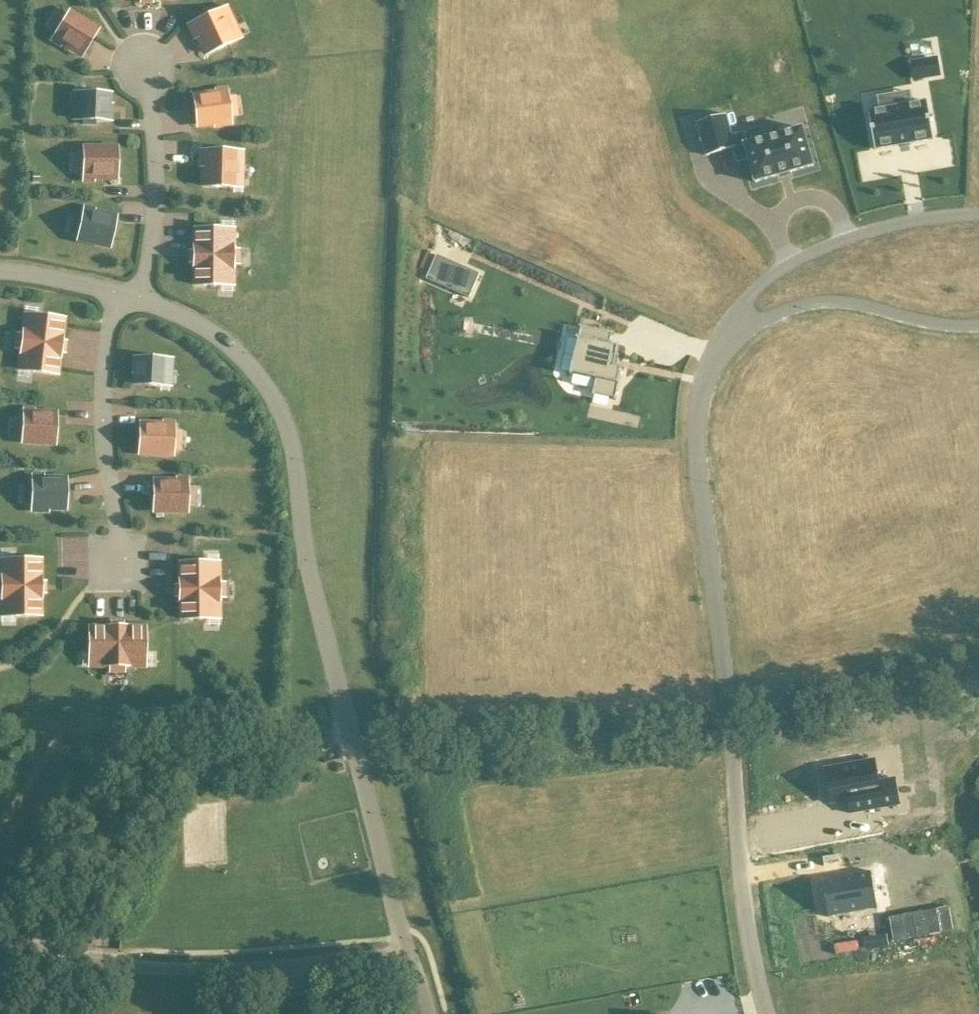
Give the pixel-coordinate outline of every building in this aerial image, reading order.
[(228,5),(188,24),(195,40),(203,57),(235,42),(226,23),(234,19),(228,5)] [(99,28),(69,10),(51,40),(81,58),(99,28)] [(938,57),(911,62),(914,81),(941,76),(938,57)] [(191,93),(196,129),(232,124),(227,88),(191,93)] [(113,93),(71,92),(70,120),(112,122),(113,93)] [(875,149),(934,139),(927,101),(869,112),(875,149)] [(755,182),(757,181),(777,175),(777,176),(791,172),(791,171),(811,166),(813,165),(812,163),(812,164),(802,130),(803,130),(802,127),(800,128),(746,144),(743,132),(731,136),(725,114),(697,122),(707,155),(733,148),(737,161),(749,158),(755,180),(754,180),(755,182)] [(118,180),(118,145),(82,145),(82,180),(118,180)] [(200,189),(236,189),(236,151),(200,151),(200,189)] [(111,250),(117,214),(82,208),(76,244),(111,250)] [(192,228),(192,286),(228,287),(229,265),(234,265),(234,249),(229,249),(229,229),(192,228)] [(462,292),(472,268),(429,248),(419,272),(462,292)] [(59,376),(66,318),(27,314),(21,372),(59,376)] [(575,353),(571,375),(573,375),(573,373),(596,379),(593,395),(594,395),(595,393),(615,398),(615,399),(616,400),(623,369),(625,370),(625,368),(615,366),(620,345),(618,344),(618,346),(610,344),(613,334),(614,334),(615,333),(580,325),(580,327),(581,327),(579,337),(577,337),(577,339),(579,339),(576,354),(575,353)] [(132,385),(172,387),(174,359),(133,357),(132,385)] [(56,447),(57,411),(23,409),(21,445),(56,447)] [(138,456),(174,458),(175,422),(139,421),(138,456)] [(67,512),(67,476),(31,476),(31,512),(67,512)] [(152,513),(188,514),(189,480),(153,479),(152,513)] [(5,596),(5,617),(43,617),(42,559),(5,559),(5,579),(0,579),(0,596),(5,596)] [(178,562),(178,620),(215,620),(215,598),(220,598),(220,582),(215,582),(215,562),(178,562)] [(88,626),(88,661),(108,661),(108,668),(125,668),(125,661),(146,661),(146,626),(88,626)] [(875,760),(826,769),(832,803),(849,800),(851,814),(899,806),(895,779),(878,782),(875,760)] [(877,906),(870,871),(822,880),(828,915),(877,906)] [(951,893),(892,904),(896,927),(955,917),(951,893)]
